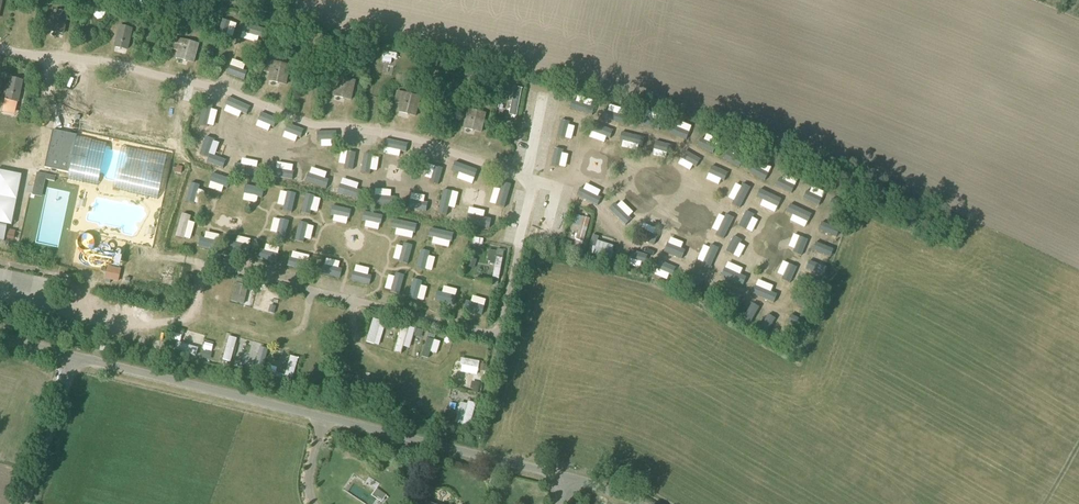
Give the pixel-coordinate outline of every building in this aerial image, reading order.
[(129,5),(150,10),(153,0),(130,0),(129,5)] [(258,7),(267,9),(269,0),(260,0),(258,7)] [(232,18),(221,15),(217,34),(227,37),(232,18)] [(59,33),(65,22),(61,20),(55,30),(59,33)] [(245,24),(243,34),(267,40),(269,30),(245,24)] [(123,27),(121,48),(128,49),(129,27),(123,27)] [(408,59),(384,53),(382,60),(407,66),(408,59)] [(235,72),(253,76),(255,70),(236,65),(235,72)] [(16,102),(22,103),(26,81),(14,79),(11,96),(17,97),(16,102)] [(523,90),(512,88),(506,115),(516,117),(523,90)] [(404,116),(412,115),(411,105),(402,107),(404,116)] [(577,118),(579,111),(562,107),(561,114),(577,118)] [(628,135),(634,116),(627,114),(621,133),(628,135)] [(273,129),(249,124),(247,133),(271,138),(273,129)] [(179,131),(172,130),(171,139),(186,140),(187,128),(179,127),(179,131)] [(204,127),(204,147),(227,148),(227,128),(204,127)] [(647,127),(643,147),(650,148),(652,139),(658,140),(661,129),(647,127)] [(52,130),(44,167),(68,173),(67,179),(82,183),(83,182),(98,185),(113,188),(112,189),(127,192),(127,193),(142,196),(157,200),(167,155),(152,152),(152,153),(137,149),(137,150),(122,146),(121,148),(106,144),(107,143),(91,140),(92,139),(76,136),(76,135),(52,130)] [(698,158),(706,162),(717,140),(709,136),(698,158)] [(678,161),(683,140),(676,138),(671,159),(678,161)] [(301,170),(308,150),(285,142),(278,162),(301,170)] [(269,171),(274,152),(263,149),(257,168),(269,171)] [(767,154),(765,161),(774,165),(776,158),(767,154)] [(227,157),(225,167),(250,172),(252,162),(227,157)] [(405,185),(411,160),(402,158),(396,183),(405,185)] [(745,183),(751,168),(744,165),(737,180),(745,183)] [(780,166),(769,192),(778,196),(789,169),(780,166)] [(54,182),(56,177),(37,173),(32,196),(42,198),(46,180),(54,182)] [(176,188),(177,173),(166,173),(166,187),(176,188)] [(197,176),(193,194),(201,196),(205,178),(197,176)] [(759,184),(769,188),(771,183),(761,179),(759,184)] [(803,187),(804,182),(797,180),(791,199),(804,203),(808,189),(803,187)] [(240,186),(220,181),(219,189),(238,193),(240,186)] [(431,191),(419,189),(418,198),(440,200),(442,182),(432,181),(431,191)] [(265,199),(267,191),(249,186),(247,195),(265,199)] [(827,193),(817,189),(807,212),(817,217),(827,193)] [(694,194),(692,201),(705,204),(706,197),(694,194)] [(482,195),(482,216),(497,216),(497,195),(482,195)] [(280,215),(287,217),(291,198),(284,196),(280,215)] [(199,203),(191,201),(186,221),(194,223),(199,203)] [(304,201),(299,221),(307,223),(312,202),(304,201)] [(320,203),(315,220),(321,222),(325,205),(320,203)] [(351,212),(332,207),(330,215),(350,219),(351,212)] [(562,234),(560,212),(548,213),(549,229),(554,229),(554,234),(562,234)] [(383,218),(363,213),(361,222),(381,227),(383,218)] [(120,214),(118,229),(136,232),(138,217),(120,214)] [(146,238),(153,239),(159,217),(152,216),(146,238)] [(584,244),(590,220),(581,218),(575,242),(584,244)] [(279,244),(284,223),(277,221),(272,242),(279,244)] [(416,227),(394,221),(392,228),(415,233),(416,227)] [(158,241),(177,242),(177,234),(168,234),(168,225),(158,225),(158,241)] [(304,229),(297,227),(293,245),(300,247),(304,229)] [(827,236),(807,228),(803,237),(823,245),(827,236)] [(454,235),(431,229),(429,238),(452,243),(454,235)] [(189,235),(186,244),(206,249),(208,240),(189,235)] [(218,240),(216,249),(234,253),(236,245),(218,240)] [(407,264),(411,245),(405,243),(400,263),(407,264)] [(591,244),(589,255),(609,260),(612,249),(591,244)] [(243,246),(242,254),(260,259),(262,250),(243,246)] [(421,247),(416,265),(424,267),(428,249),(421,247)] [(819,261),(794,250),(790,259),(816,269),(819,261)] [(289,266),(310,271),(311,264),(291,259),(289,266)] [(692,272),(700,274),(703,263),(695,261),(692,272)] [(135,282),(144,283),(144,265),(132,265),(131,274),(136,274),(135,282)] [(322,274),(340,278),(342,271),(324,267),(322,274)] [(107,269),(104,281),(118,284),(120,272),(107,269)] [(351,280),(370,285),(372,277),(353,272),(351,280)] [(808,284),(785,274),(782,281),(805,290),(808,284)] [(391,292),(399,294),(404,277),(396,275),(391,292)] [(215,276),(210,298),(218,300),(224,278),(215,276)] [(413,278),(409,295),(417,297),(421,280),(413,278)] [(237,282),(232,303),(241,305),(246,284),(237,282)] [(745,286),(739,300),(745,303),(751,289),(745,286)] [(261,288),(256,308),(264,310),(269,289),(261,288)] [(437,295),(435,302),(456,307),(458,300),(437,295)] [(463,300),(462,307),(483,313),(485,305),(463,300)] [(373,317),(366,344),(377,346),(383,319),(373,317)] [(403,324),(397,350),(407,353),(413,326),(403,324)] [(429,330),(423,356),(432,358),(438,332),(429,330)] [(221,361),(229,363),(235,340),(226,338),(221,361)] [(176,342),(174,351),(196,356),(198,347),(176,342)] [(251,371),(261,374),(267,349),(257,347),(251,371)] [(239,367),(250,370),(255,352),(244,349),(239,367)] [(282,380),(292,382),(298,357),(288,355),(282,380)] [(481,368),(459,362),(458,369),(479,374),(481,368)] [(350,373),(347,384),(353,385),(356,375),(350,373)] [(373,379),(364,377),(358,401),(367,404),(373,379)] [(458,425),(470,428),(476,404),(464,401),(458,425)]
